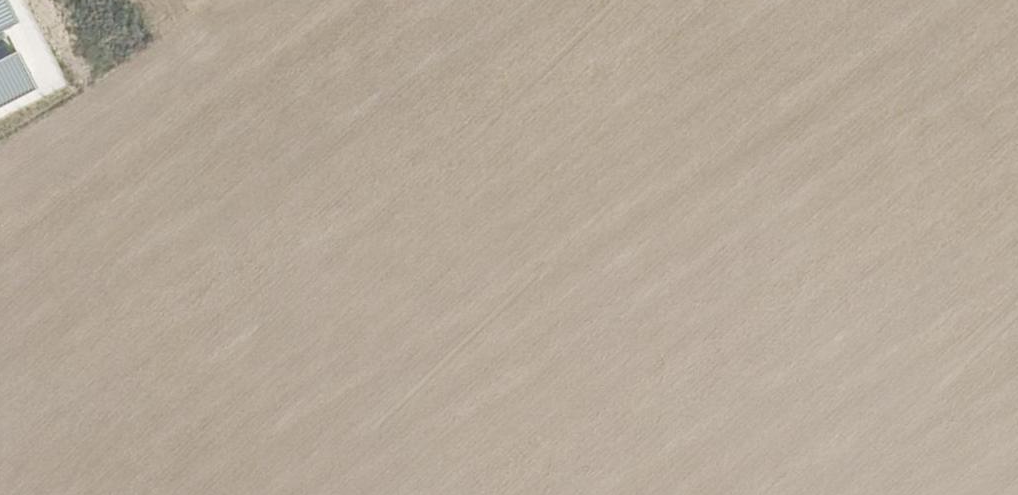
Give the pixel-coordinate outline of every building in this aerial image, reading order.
[(8,0),(0,0),(0,32),(19,22),(8,0)] [(0,62),(0,107),(35,90),(17,54),(0,62)]
